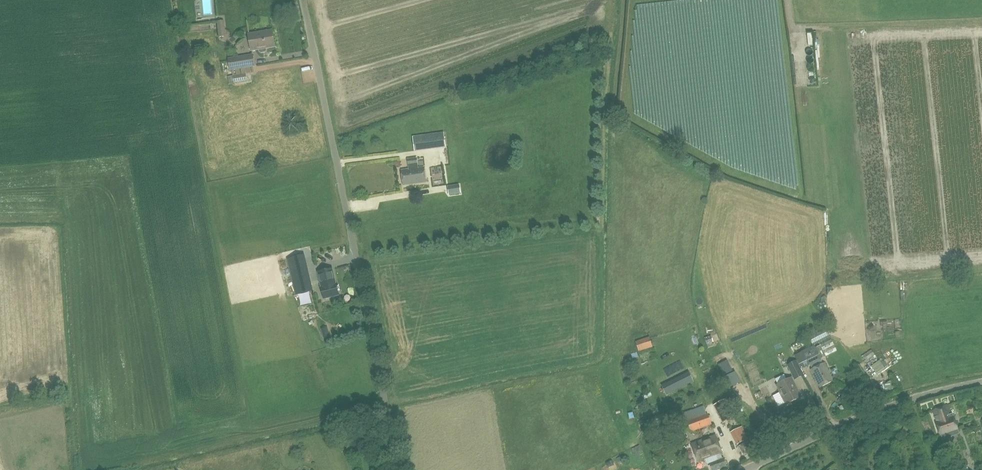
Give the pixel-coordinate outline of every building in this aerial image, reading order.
[(216,21),(218,37),(225,36),(223,20),(216,21)] [(271,30),(248,34),(251,51),(274,47),(271,30)] [(227,58),(229,71),(254,67),(253,54),(227,58)] [(233,76),(234,83),(247,81),(246,73),(233,76)] [(415,151),(446,147),(444,132),(412,136),(415,151)] [(410,155),(409,146),(402,147),(403,156),(410,155)] [(402,170),(404,185),(426,182),(424,167),(418,168),(417,158),(407,159),(408,169),(402,170)] [(448,180),(449,187),(460,186),(459,179),(448,180)] [(304,256),(288,259),(296,294),(312,291),(304,256)] [(335,285),(332,269),(318,273),(322,288),(321,288),(324,299),(338,295),(336,284),(335,285)] [(313,321),(307,322),(309,331),(316,329),(313,321)] [(809,337),(805,340),(807,345),(812,343),(813,345),(818,343),(820,345),(828,341),(826,339),(831,336),(827,329),(810,338),(809,337)] [(635,341),(638,352),(652,347),(649,337),(635,341)] [(801,351),(794,355),(796,360),(799,365),(806,361),(808,365),(821,359),(814,347),(802,353),(801,351)] [(804,375),(799,365),(796,360),(787,365),(795,380),(804,375)] [(758,378),(768,373),(762,361),(753,366),(758,378)] [(820,387),(833,380),(824,363),(811,370),(820,387)] [(688,372),(661,385),(666,394),(693,381),(688,372)] [(780,392),(773,395),(778,406),(785,403),(786,404),(803,396),(793,376),(776,385),(780,392)] [(762,388),(768,398),(771,396),(766,386),(762,388)] [(714,405),(723,423),(735,417),(725,400),(714,405)] [(947,405),(933,410),(937,423),(936,423),(940,435),(957,429),(952,414),(951,414),(947,405)] [(707,413),(706,414),(703,406),(684,413),(687,421),(686,421),(691,432),(712,424),(707,413)] [(748,439),(741,427),(732,432),(738,444),(748,439)] [(709,463),(711,469),(717,469),(727,466),(723,458),(720,459),(719,455),(722,453),(715,435),(691,444),(698,462),(708,458),(709,463)] [(633,451),(640,447),(637,441),(630,444),(633,451)] [(749,442),(740,446),(744,455),(754,451),(749,442)]
